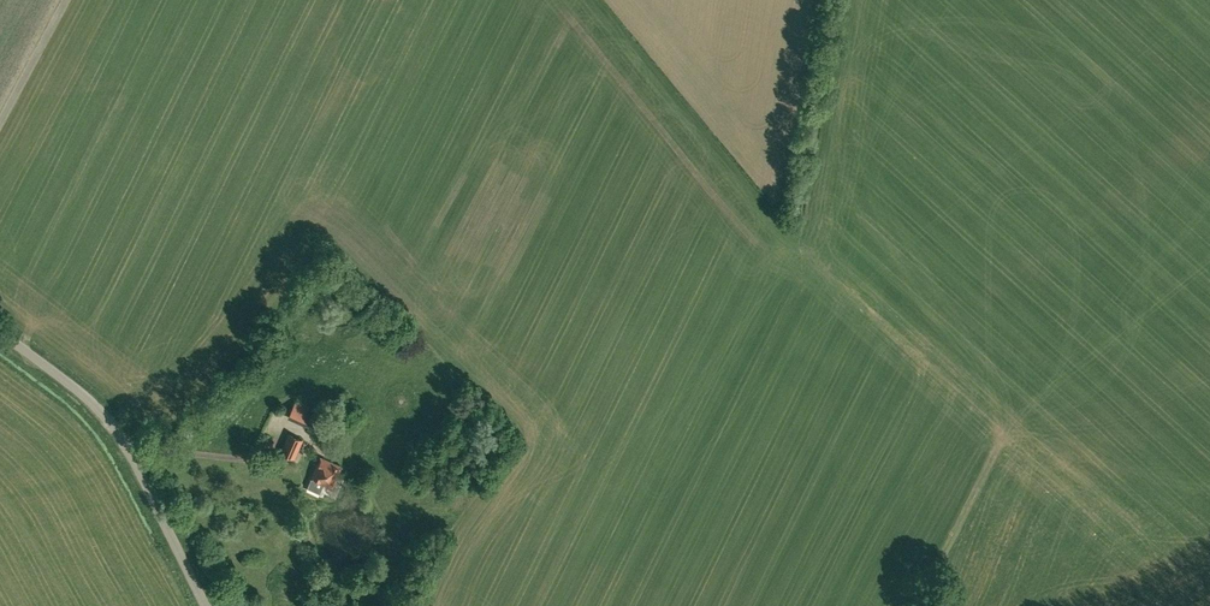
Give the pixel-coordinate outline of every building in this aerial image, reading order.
[(317,408),(297,399),(288,418),(309,427),(317,408)] [(295,458),(303,439),(288,432),(280,451),(295,458)] [(321,457),(312,478),(324,483),(324,484),(333,489),(338,477),(337,476),(342,466),(321,457)]
